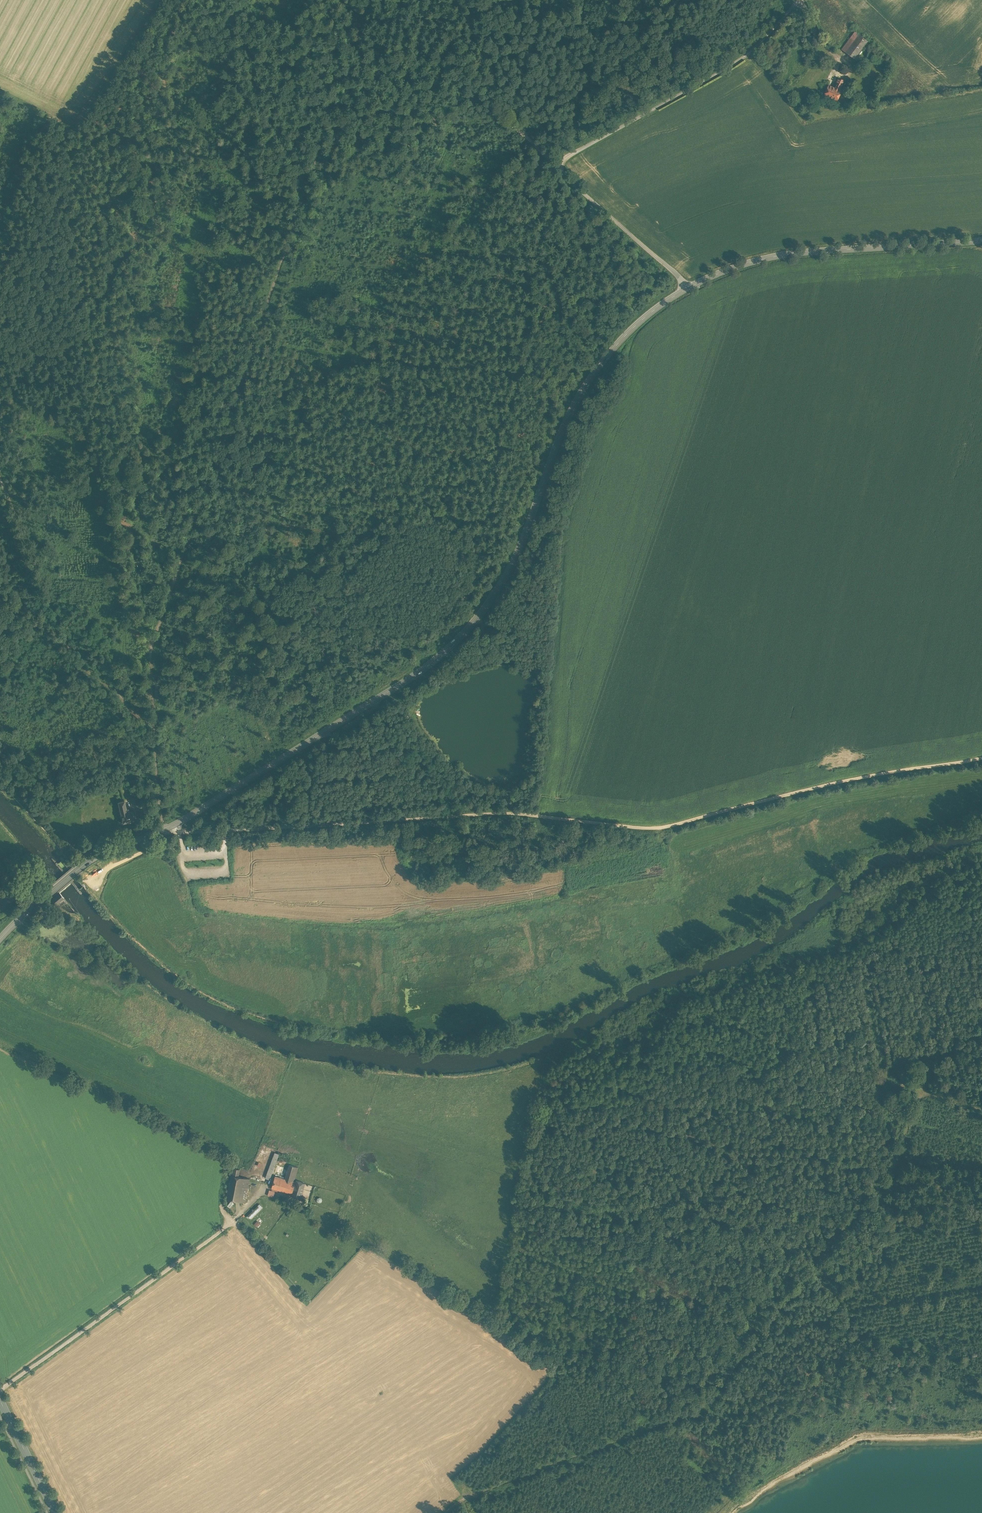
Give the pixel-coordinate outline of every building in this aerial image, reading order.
[(855,31),(842,49),(854,58),(867,41),(855,31)] [(844,80),(838,77),(836,83),(837,83),(835,87),(840,90),(844,80)] [(835,87),(828,85),(824,95),(837,101),(841,90),(840,90),(835,87)] [(275,292),(272,304),(278,305),(280,293),(275,292)] [(140,792),(135,793),(136,796),(130,797),(132,805),(142,803),(140,792)] [(126,809),(124,800),(118,802),(121,813),(119,814),(118,816),(120,818),(122,818),(123,822),(137,819),(135,810),(130,812),(130,811),(128,811),(128,808),(126,809)] [(59,892),(50,899),(52,901),(54,903),(55,905),(64,897),(59,892)] [(274,1153),(266,1178),(271,1180),(279,1154),(274,1153)] [(290,1165),(285,1179),(275,1176),(272,1187),(292,1193),(296,1182),(294,1181),(294,1180),(298,1167),(290,1165)] [(232,1168),(231,1175),(239,1176),(240,1169),(232,1168)] [(239,1176),(231,1175),(227,1198),(245,1202),(246,1199),(240,1198),(244,1182),(249,1183),(250,1178),(239,1176)] [(296,1182),(292,1193),(291,1197),(300,1199),(305,1183),(296,1180),(296,1182)] [(248,1215),(251,1218),(263,1206),(260,1203),(248,1215)]
